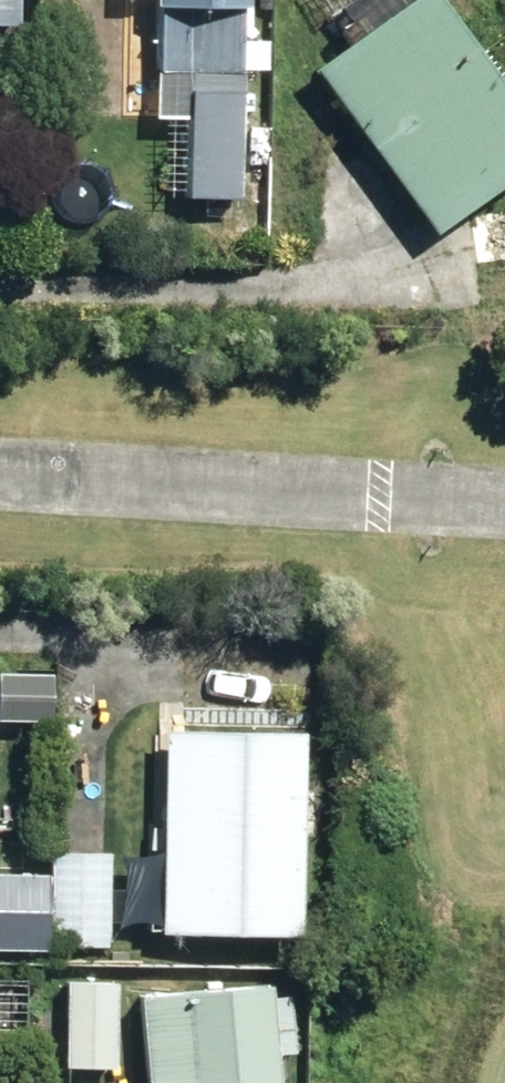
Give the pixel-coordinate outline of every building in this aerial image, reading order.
[(13,22),(13,0),(0,0),(0,22),(13,22)] [(228,203),(231,0),(144,0),(147,0),(146,67),(175,68),(174,112),(160,112),(159,202),(228,203)] [(421,231),(504,169),(504,103),(430,0),(388,0),(300,65),(421,231)] [(368,0),(312,0),(325,24),(368,0)] [(24,83),(23,39),(0,39),(0,83),(24,83)] [(457,305),(504,300),(504,209),(445,217),(457,305)] [(150,932),(289,934),(291,731),(154,728),(150,932)] [(41,946),(101,946),(103,851),(96,850),(96,785),(46,784),(46,851),(42,851),(41,946)] [(37,950),(39,874),(0,873),(0,948),(37,950)] [(108,926),(109,944),(140,943),(139,927),(108,926)] [(21,1036),(22,977),(0,977),(0,1036),(21,1036)] [(56,1066),(107,1067),(110,982),(59,979),(56,1066)] [(264,1052),(281,1050),(277,993),(260,994),(260,984),(130,994),(136,1082),(267,1082),(264,1052)]
